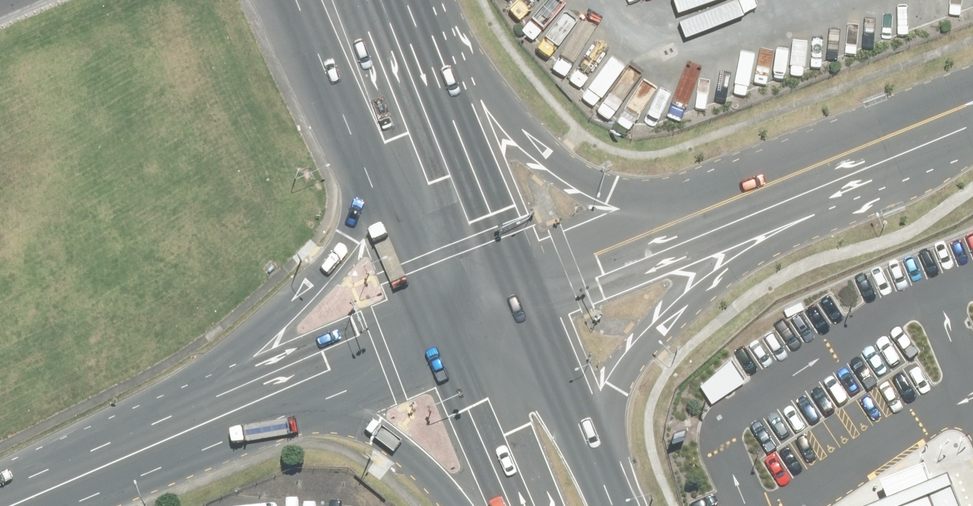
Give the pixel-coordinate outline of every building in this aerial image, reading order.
[(930,477),(854,505),(941,505),(930,477)]
